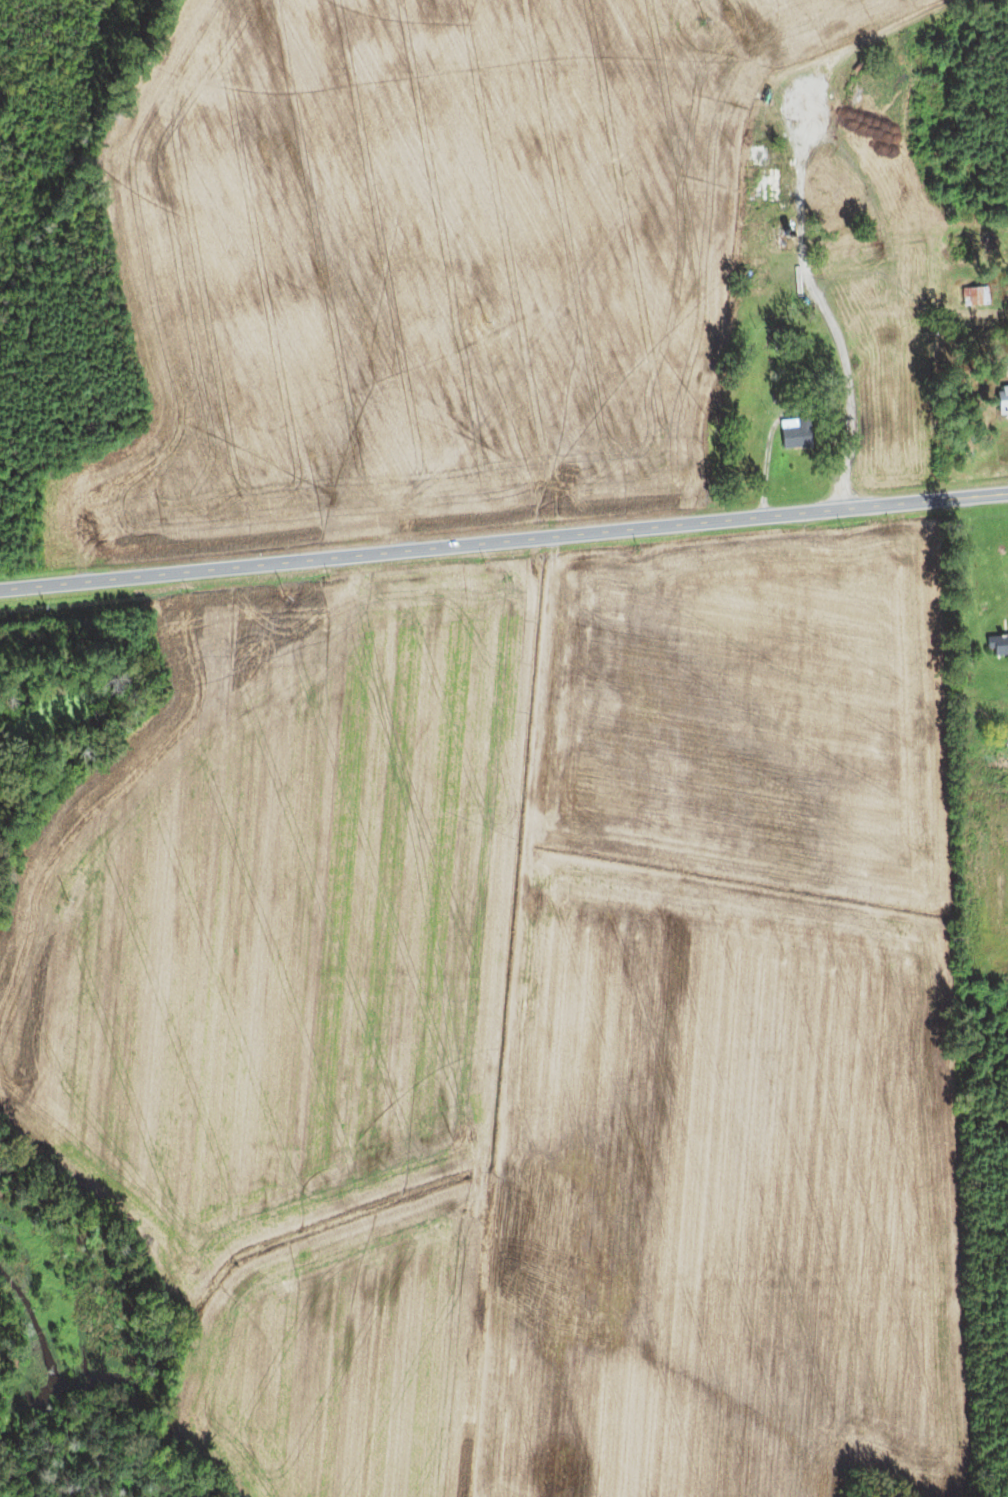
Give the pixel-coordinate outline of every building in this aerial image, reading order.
[(962,287),(962,306),(987,306),(987,287),(962,287)] [(996,386),(998,413),(1007,412),(1007,386),(996,386)] [(781,449),(812,448),(811,417),(796,418),(796,428),(781,428),(781,449)] [(1006,656),(1006,661),(1007,660),(1007,634),(988,636),(989,657),(1006,656)] [(990,735),(990,745),(1007,745),(1007,735),(990,735)]
